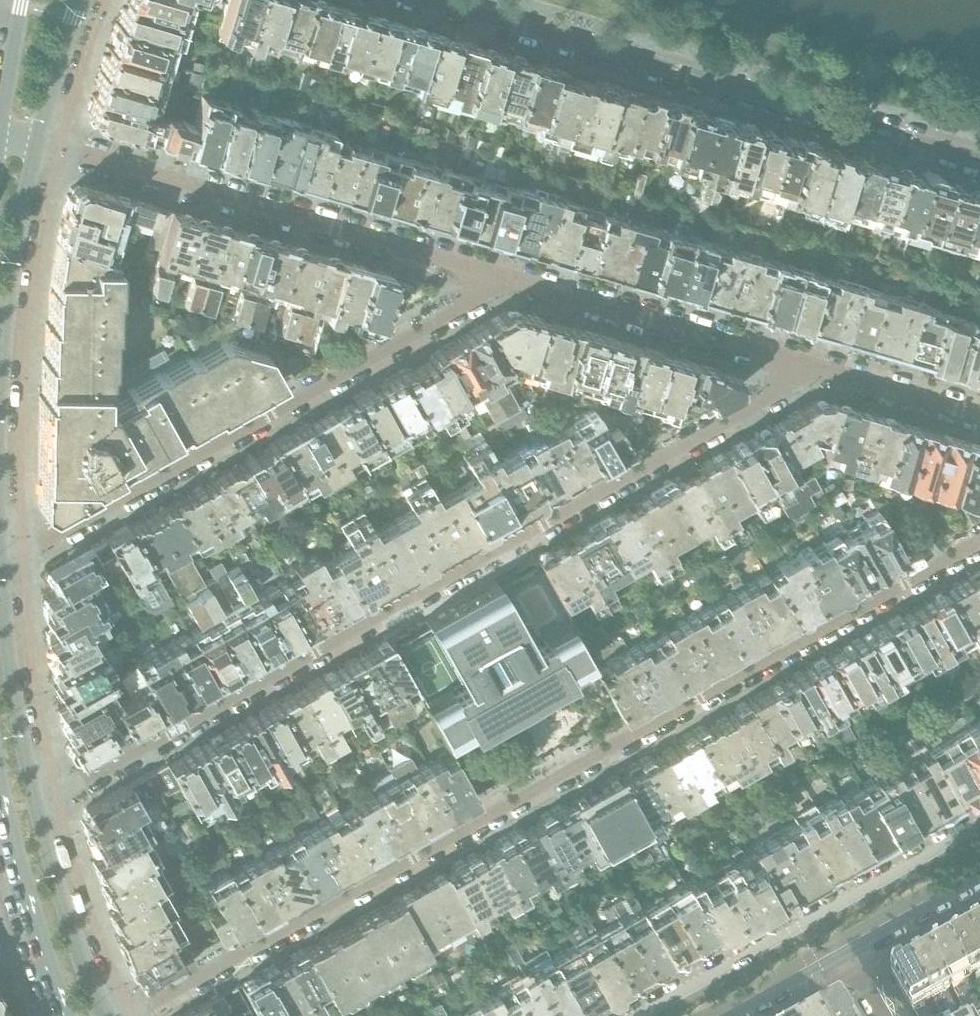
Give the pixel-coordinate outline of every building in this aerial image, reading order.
[(182,17),(125,0),(124,0),(117,24),(171,41),(176,42),(182,17)] [(200,0),(125,0),(182,17),(193,21),(200,0)] [(253,0),(218,0),(217,1),(210,25),(218,28),(216,34),(240,41),(253,0)] [(280,0),(253,0),(240,41),(265,48),(266,44),(280,0)] [(307,0),(280,0),(266,44),(291,51),(307,0)] [(342,8),(316,0),(307,0),(291,51),(315,58),(322,29),(335,33),(342,8)] [(351,69),(367,15),(342,8),(335,33),(322,29),(315,58),(351,69)] [(398,50),(405,26),(367,15),(351,69),(376,76),(385,46),(398,50)] [(164,64),(171,41),(117,24),(116,23),(109,48),(164,64)] [(412,86),(427,32),(405,26),(398,50),(385,46),(376,76),(412,86)] [(437,96),(453,40),(427,32),(412,86),(411,88),(437,96)] [(461,103),(477,47),(453,40),(437,96),(450,99),(450,100),(461,103)] [(157,88),(164,64),(109,48),(107,47),(100,71),(157,88)] [(486,110),(502,54),(477,47),(461,103),(486,110)] [(217,66),(221,55),(211,52),(208,63),(217,66)] [(510,117),(526,61),(502,54),(486,110),(486,111),(489,114),(498,117),(501,115),(510,117)] [(535,121),(552,68),(526,61),(510,117),(527,122),(528,119),(535,121)] [(560,138),(569,107),(579,110),(587,83),(587,82),(575,79),(575,80),(566,77),(567,73),(552,68),(535,121),(533,128),(548,133),(548,134),(555,136),(560,138)] [(207,156),(224,100),(232,74),(219,70),(210,97),(199,93),(194,109),(190,124),(183,149),(207,156)] [(150,112),(157,88),(100,71),(99,71),(92,95),(150,112)] [(305,92),(310,76),(302,73),(297,89),(305,92)] [(256,80),(253,91),(262,93),(264,83),(256,80)] [(594,148),(611,90),(612,90),(611,89),(609,85),(601,83),(596,85),(596,86),(587,83),(579,110),(569,107),(560,138),(565,140),(580,144),(582,145),(594,148)] [(617,154),(635,96),(632,92),(633,92),(624,89),(624,90),(620,92),(619,93),(611,90),(594,148),(592,154),(604,157),(606,151),(617,154)] [(150,112),(92,95),(86,113),(92,122),(159,142),(167,117),(150,112)] [(643,159),(659,103),(656,99),(648,96),(648,97),(644,99),(635,96),(617,154),(618,154),(619,152),(628,154),(631,147),(645,151),(643,159)] [(232,163),(249,108),(235,104),(224,100),(207,156),(232,163)] [(380,115),(382,106),(369,103),(366,111),(380,115)] [(668,158),(682,110),(680,106),(672,103),(672,104),(668,106),(659,103),(643,159),(652,161),(654,154),(668,158)] [(257,170),(272,117),(259,113),(260,111),(249,108),(232,163),(257,170)] [(707,203),(730,124),(723,122),(719,117),(718,117),(713,119),(705,116),(703,113),(703,112),(695,110),(691,112),(682,110),(668,158),(667,162),(704,173),(702,178),(707,180),(706,185),(703,185),(699,200),(690,197),(688,205),(689,205),(687,211),(703,216),(707,203)] [(301,157),(310,126),(273,115),(272,117),(257,170),(282,178),(289,153),(301,157)] [(371,143),(378,119),(369,116),(362,140),(371,143)] [(183,149),(190,124),(167,117),(159,142),(183,149)] [(425,136),(428,128),(416,124),(414,132),(425,136)] [(738,183),(753,131),(753,130),(750,126),(751,126),(743,124),(739,126),(730,124),(707,203),(715,206),(720,191),(717,187),(719,183),(725,185),(727,180),(738,183)] [(318,188),(332,138),(333,133),(310,126),(301,157),(289,153),(282,178),(318,188)] [(785,199),(803,141),(795,139),(784,136),(783,140),(776,138),(777,137),(776,137),(774,133),(766,130),(765,131),(762,133),(761,133),(761,134),(753,131),(738,183),(737,186),(785,199)] [(474,149),(477,139),(468,136),(464,146),(474,149)] [(361,175),(369,148),(346,141),(345,142),(332,138),(318,188),(342,195),(349,171),(361,175)] [(499,156),(502,147),(478,140),(475,149),(499,156)] [(811,208),(826,152),(817,149),(818,146),(803,141),(785,199),(799,203),(798,206),(810,210),(811,208)] [(433,160),(437,149),(430,147),(427,158),(433,160)] [(379,206),(393,155),(369,148),(361,175),(349,171),(342,195),(379,206)] [(837,210),(851,159),(842,156),(839,152),(831,149),(831,150),(826,152),(811,208),(824,210),(823,214),(834,217),(837,210)] [(422,192),(429,165),(393,155),(379,206),(402,212),(409,188),(422,192)] [(498,167),(501,158),(495,156),(492,165),(498,167)] [(862,217),(876,166),(868,164),(865,160),(865,159),(857,157),(852,159),(851,159),(837,210),(850,214),(850,217),(861,220),(862,217)] [(551,164),(549,172),(558,175),(560,175),(562,167),(551,164)] [(886,224),(900,173),(892,170),(889,166),(881,164),(876,166),(862,217),(874,221),(874,223),(885,226),(886,224)] [(441,224),(455,173),(429,165),(422,192),(409,188),(402,212),(441,224)] [(910,232),(924,180),(916,177),(913,173),(905,171),(900,173),(886,224),(898,228),(898,230),(909,234),(910,232)] [(484,209),(491,184),(455,173),(441,224),(464,230),(471,205),(484,209)] [(638,197),(645,175),(638,173),(632,196),(633,196),(638,197)] [(933,241),(948,187),(940,184),(937,180),(929,178),(924,180),(910,232),(922,235),(922,237),(933,241)] [(502,241),(515,191),(491,184),(484,209),(471,205),(464,230),(502,241)] [(112,213),(117,196),(77,185),(70,189),(68,196),(67,195),(65,205),(92,212),(88,226),(97,229),(101,215),(106,216),(107,212),(112,213)] [(956,248),(957,245),(972,194),(964,191),(961,187),(953,185),(948,187),(933,241),(956,248)] [(549,224),(556,198),(517,186),(515,191),(502,241),(531,250),(539,221),(549,224)] [(600,186),(598,194),(606,197),(608,189),(600,186)] [(977,191),(977,192),(972,194),(957,245),(979,251),(979,192),(977,191)] [(159,250),(170,212),(117,196),(112,213),(107,212),(106,216),(101,215),(97,229),(115,234),(119,220),(128,223),(130,218),(151,224),(145,246),(159,250)] [(649,230),(650,228),(629,222),(631,214),(635,215),(641,198),(638,197),(633,196),(625,221),(624,221),(617,245),(628,248),(620,276),(646,283),(660,233),(649,230)] [(562,259),(572,227),(575,216),(578,205),(556,198),(549,224),(539,221),(531,250),(562,259)] [(115,234),(97,229),(88,226),(92,212),(65,205),(56,244),(100,255),(105,241),(112,243),(115,234)] [(181,268),(195,219),(170,212),(159,250),(156,260),(153,271),(150,292),(162,295),(171,265),(181,268)] [(628,248),(617,245),(624,221),(601,214),(598,223),(586,266),(620,276),(628,248)] [(586,266),(598,223),(575,216),(572,227),(562,259),(586,266)] [(794,216),(789,233),(802,238),(807,220),(794,216)] [(204,278),(207,271),(219,226),(195,219),(181,268),(191,271),(182,304),(196,308),(204,278)] [(686,235),(688,228),(678,225),(676,231),(686,235)] [(229,282),(243,233),(219,226),(207,271),(215,273),(213,280),(204,278),(196,308),(209,312),(217,286),(219,279),(229,282)] [(671,287),(686,237),(676,233),(661,230),(660,233),(646,283),(655,285),(662,285),(671,287)] [(830,231),(822,236),(827,244),(830,231)] [(253,290),(267,240),(243,233),(229,282),(239,285),(230,318),(232,319),(230,326),(240,328),(242,321),(244,322),(253,290)] [(876,254),(881,238),(874,236),(869,252),(876,254)] [(695,297),(710,244),(686,237),(671,287),(680,290),(686,294),(686,295),(695,297)] [(803,238),(800,250),(808,252),(812,240),(803,238)] [(277,296),(291,247),(267,240),(253,290),(244,322),(257,326),(267,293),(277,296)] [(282,383),(266,354),(224,342),(192,359),(191,357),(160,374),(158,372),(126,391),(128,395),(106,406),(105,405),(104,404),(105,368),(108,368),(108,332),(111,332),(111,296),(114,296),(115,266),(111,266),(112,259),(100,255),(56,244),(49,296),(48,324),(45,324),(45,360),(42,360),(42,396),(39,396),(37,506),(49,513),(106,481),(104,476),(182,432),(184,434),(215,417),(216,419),(282,383)] [(737,283),(746,255),(724,248),(710,244),(695,297),(703,299),(710,298),(719,301),(725,279),(737,283)] [(302,300),(315,254),(291,247),(277,296),(288,300),(278,332),(292,336),(300,306),(292,304),(294,297),(302,300)] [(926,267),(929,255),(920,253),(917,264),(926,267)] [(324,314),(339,261),(315,254),(302,300),(301,303),(309,306),(308,308),(300,306),(292,336),(306,339),(314,311),(324,314)] [(755,314),(770,261),(756,257),(746,255),(737,283),(725,279),(719,301),(725,305),(732,305),(741,307),(747,312),(755,314)] [(948,274),(952,262),(944,260),(940,272),(948,274)] [(348,324),(365,269),(365,268),(339,261),(324,314),(323,317),(335,321),(335,320),(348,323),(348,324)] [(780,319),(795,268),(785,265),(770,261),(755,314),(763,317),(763,316),(770,316),(780,319)] [(803,328),(818,275),(795,268),(780,319),(789,321),(795,326),(803,328)] [(391,312),(396,296),(394,292),(388,290),(392,276),(375,271),(375,272),(365,269),(348,324),(358,327),(355,338),(357,341),(381,327),(378,323),(381,313),(387,314),(391,312)] [(847,313),(855,286),(832,279),(818,275),(803,328),(811,331),(811,330),(819,330),(828,332),(834,310),(847,313)] [(863,346),(878,293),(864,288),(855,286),(847,313),(834,310),(828,332),(833,337),(840,336),(849,339),(855,343),(863,346)] [(924,299),(927,290),(920,288),(916,297),(924,299)] [(908,331),(914,304),(880,294),(878,293),(863,346),(871,348),(879,347),(888,350),(894,327),(908,331)] [(924,363),(938,310),(914,304),(908,331),(894,327),(888,350),(893,354),(900,353),(909,356),(915,360),(915,361),(924,363)] [(979,351),(979,322),(938,310),(924,363),(973,377),(979,351)] [(527,374),(543,320),(525,314),(524,315),(516,312),(504,313),(484,325),(502,356),(513,359),(511,369),(527,374)] [(571,360),(580,331),(575,329),(564,326),(563,326),(554,323),(543,320),(527,374),(552,381),(559,357),(571,360)] [(502,379),(510,374),(512,374),(502,356),(484,325),(470,332),(470,333),(462,338),(489,386),(497,382),(500,388),(492,393),(510,426),(526,417),(521,408),(528,404),(525,400),(518,404),(516,405),(502,379)] [(588,390),(603,337),(584,332),(580,331),(571,360),(559,357),(552,381),(570,386),(570,385),(582,388),(588,390)] [(620,371),(628,344),(624,343),(624,344),(615,341),(615,340),(603,337),(588,390),(598,395),(625,402),(632,374),(620,371)] [(489,386),(462,338),(453,342),(440,349),(465,394),(467,398),(476,393),(493,423),(497,421),(503,430),(510,426),(492,393),(486,397),(482,390),(489,386)] [(647,409),(663,355),(645,349),(645,350),(636,347),(628,344),(620,371),(632,374),(625,402),(647,409)] [(465,394),(440,349),(432,354),(429,360),(420,365),(449,416),(459,410),(453,401),(465,394)] [(293,377),(315,364),(312,358),(299,354),(284,362),(293,377)] [(691,392),(699,365),(685,361),(675,358),(663,355),(647,409),(669,415),(673,407),(675,407),(680,389),(691,392)] [(449,416),(420,365),(411,370),(405,370),(404,370),(403,370),(403,371),(396,375),(422,418),(432,412),(439,422),(449,416)] [(681,420),(736,390),(735,375),(734,375),(699,365),(691,392),(680,389),(675,407),(679,409),(676,411),(681,420)] [(424,423),(422,418),(396,375),(373,387),(401,436),(424,423)] [(401,436),(373,387),(352,399),(380,448),(401,436)] [(551,406),(555,393),(545,390),(540,402),(551,406)] [(380,448),(352,399),(331,411),(358,460),(380,448)] [(824,442),(836,404),(824,401),(813,402),(768,428),(786,460),(794,455),(813,444),(809,437),(824,442)] [(865,441),(873,415),(836,404),(824,442),(819,457),(843,464),(853,437),(865,441)] [(629,450),(615,425),(605,431),(593,409),(582,415),(571,420),(582,439),(598,467),(609,461),(609,460),(618,456),(629,450)] [(358,460),(331,411),(309,423),(324,450),(312,457),(324,479),(358,460)] [(617,414),(614,425),(615,425),(622,427),(626,416),(617,414)] [(879,475),(895,422),(895,421),(873,415),(865,441),(853,437),(843,464),(879,475)] [(598,467),(582,439),(571,420),(540,437),(550,456),(555,456),(559,453),(566,455),(577,475),(581,473),(585,474),(598,467)] [(903,482),(918,429),(895,422),(879,475),(903,482)] [(312,457),(324,450),(309,423),(273,443),(298,489),(301,492),(324,479),(312,457)] [(511,516),(469,435),(462,424),(455,428),(462,440),(458,442),(463,451),(460,453),(473,476),(454,487),(480,533),(511,516)] [(648,437),(651,430),(641,426),(638,434),(648,437)] [(807,477),(794,455),(786,460),(768,428),(744,441),(764,478),(762,479),(763,480),(765,479),(787,519),(813,505),(813,504),(823,498),(811,475),(807,477)] [(926,489),(942,436),(918,429),(903,482),(926,489)] [(540,499),(514,451),(515,453),(496,463),(478,430),(469,435),(511,516),(540,499)] [(950,497),(966,443),(942,436),(926,489),(950,497)] [(577,475),(566,455),(559,453),(555,456),(550,456),(540,437),(525,445),(514,451),(540,499),(552,493),(552,492),(553,488),(561,484),(565,485),(572,482),(571,481),(573,477),(577,475)] [(449,447),(445,440),(436,445),(440,452),(449,447)] [(764,478),(744,441),(722,453),(747,499),(753,510),(764,504),(753,485),(762,479),(764,478)] [(298,489),(273,443),(266,447),(262,453),(255,457),(253,455),(242,462),(243,464),(256,485),(266,479),(278,500),(298,489)] [(966,443),(950,497),(974,504),(975,501),(979,493),(979,490),(979,447),(966,443)] [(728,509),(747,499),(722,453),(692,470),(735,548),(751,540),(745,529),(738,532),(736,529),(739,528),(728,509)] [(480,533),(454,487),(435,497),(425,480),(428,478),(421,463),(406,472),(449,550),(480,533)] [(278,500),(266,479),(256,485),(243,464),(236,468),(229,468),(228,468),(221,472),(247,518),(278,500)] [(396,478),(392,470),(383,475),(387,483),(393,479),(396,478)] [(735,548),(692,470),(659,488),(685,534),(705,523),(718,545),(720,544),(725,554),(735,548)] [(247,518),(221,472),(214,476),(214,477),(210,482),(202,487),(201,485),(190,491),(191,493),(202,515),(215,508),(226,529),(247,518)] [(449,550),(406,472),(396,478),(393,479),(411,511),(392,521),(418,568),(449,550)] [(849,489),(850,480),(842,479),(841,488),(849,489)] [(344,505),(340,498),(330,480),(325,483),(333,497),(329,499),(328,506),(331,512),(344,505)] [(835,489),(832,483),(822,489),(826,495),(835,489)] [(666,544),(685,534),(659,488),(630,505),(668,573),(679,567),(677,564),(678,564),(666,544)] [(831,507),(836,504),(841,502),(835,492),(826,498),(831,507)] [(226,529),(215,508),(202,515),(191,493),(183,497),(176,498),(176,497),(175,498),(175,499),(170,505),(195,547),(226,529)] [(352,500),(348,493),(340,498),(344,505),(349,502),(352,500)] [(903,557),(885,525),(891,522),(884,503),(870,500),(878,511),(872,515),(859,522),(885,567),(903,557)] [(975,501),(974,504),(962,511),(967,522),(979,515),(979,511),(975,501)] [(418,568),(392,521),(373,532),(360,510),(355,513),(349,502),(344,505),(388,585),(418,568)] [(842,514),(836,504),(831,507),(828,509),(834,519),(842,514)] [(183,549),(192,544),(195,547),(170,505),(163,505),(161,505),(161,506),(158,512),(149,516),(176,562),(191,590),(193,590),(203,584),(183,549)] [(388,585),(344,505),(331,512),(337,523),(350,545),(330,556),(356,603),(388,585)] [(668,573),(630,505),(598,523),(623,569),(643,558),(661,590),(672,583),(667,573),(668,573)] [(927,518),(929,508),(922,506),(919,516),(927,518)] [(176,562),(149,516),(141,521),(134,521),(132,521),(133,522),(129,528),(151,566),(159,562),(178,593),(169,598),(171,602),(179,596),(180,597),(181,596),(191,590),(176,562)] [(934,540),(924,518),(918,516),(912,534),(919,549),(934,540)] [(885,567),(859,522),(823,542),(848,588),(869,576),(869,577),(881,570),(881,569),(885,567)] [(623,569),(598,523),(567,540),(611,618),(621,612),(616,602),(604,580),(623,569)] [(151,566),(129,528),(127,525),(104,538),(123,573),(141,604),(130,610),(136,622),(148,615),(148,616),(154,612),(157,619),(171,611),(168,604),(171,602),(169,598),(151,566)] [(787,535),(782,527),(778,529),(777,527),(773,530),(776,536),(780,534),(782,537),(787,535)] [(912,534),(899,537),(907,555),(919,549),(912,534)] [(97,571),(93,563),(97,560),(99,559),(112,579),(123,573),(104,538),(92,545),(92,544),(46,570),(46,571),(45,576),(44,576),(48,583),(49,583),(54,585),(55,585),(59,592),(87,577),(97,571)] [(611,618),(567,540),(535,558),(560,602),(580,592),(593,615),(601,611),(606,621),(611,618)] [(848,588),(823,542),(801,554),(810,570),(807,572),(809,576),(805,578),(810,589),(807,591),(810,595),(808,596),(814,607),(847,589),(848,588)] [(744,558),(739,549),(727,556),(732,564),(744,558)] [(356,603),(330,556),(319,562),(314,553),(303,560),(333,615),(356,603)] [(810,589),(805,578),(809,576),(807,572),(810,570),(801,554),(767,573),(792,619),(814,607),(808,596),(810,595),(807,591),(810,589)] [(333,615),(303,560),(292,566),(282,572),(285,579),(312,627),(333,615)] [(965,578),(979,604),(979,570),(965,578)] [(281,644),(255,596),(240,571),(227,578),(242,603),(232,608),(259,657),(281,644)] [(747,616),(758,610),(744,586),(742,587),(734,571),(721,578),(728,589),(729,588),(732,593),(722,598),(720,594),(719,595),(718,594),(705,601),(708,606),(734,652),(756,639),(756,640),(759,638),(747,616)] [(792,619),(767,573),(744,586),(758,610),(747,616),(759,638),(769,633),(768,632),(790,620),(792,619)] [(104,605),(87,577),(59,592),(44,600),(44,601),(43,606),(44,619),(49,628),(74,614),(80,625),(98,616),(104,612),(115,606),(124,601),(120,595),(104,605)] [(965,578),(943,590),(969,637),(978,652),(979,651),(979,604),(965,578)] [(312,627),(285,579),(263,591),(255,596),(281,644),(312,627)] [(683,588),(679,581),(668,587),(672,594),(683,588)] [(541,689),(557,680),(589,662),(579,645),(566,621),(540,636),(542,640),(524,650),(487,585),(430,616),(467,682),(449,692),(447,688),(422,702),(444,744),(492,717),(542,690),(541,689)] [(259,657),(232,608),(222,614),(208,589),(196,595),(208,618),(237,669),(259,657)] [(237,669),(208,618),(196,595),(193,590),(191,590),(181,596),(184,602),(198,628),(188,633),(215,681),(215,682),(237,669)] [(969,637),(943,590),(920,604),(908,610),(922,634),(933,628),(944,649),(946,652),(957,645),(969,637)] [(661,603),(657,594),(645,601),(649,609),(661,603)] [(734,652),(708,606),(685,619),(698,644),(687,650),(699,671),(699,672),(711,665),(711,664),(734,652)] [(944,649),(933,628),(922,634),(908,610),(884,623),(911,670),(935,656),(935,654),(944,649)] [(630,627),(622,613),(611,620),(618,633),(630,627)] [(102,642),(95,629),(103,625),(98,616),(80,625),(74,614),(49,628),(46,632),(47,643),(51,652),(50,657),(55,667),(96,645),(102,642)] [(699,671),(687,650),(698,644),(685,619),(651,638),(677,684),(699,671)] [(911,670),(884,623),(860,637),(849,644),(862,668),(873,662),(884,682),(886,685),(911,670)] [(598,637),(593,629),(581,635),(586,644),(598,637)] [(215,681),(188,633),(156,652),(169,676),(181,670),(193,693),(215,681)] [(677,684),(651,638),(627,651),(641,676),(631,681),(643,703),(654,697),(654,696),(677,684)] [(413,688),(387,641),(365,653),(396,709),(408,703),(403,694),(413,688)] [(884,682),(873,662),(862,668),(849,644),(849,643),(824,657),(851,704),(875,690),(874,688),(884,682)] [(112,680),(106,669),(109,667),(103,657),(102,657),(96,645),(55,667),(52,669),(52,670),(51,675),(51,676),(56,685),(53,687),(58,696),(59,696),(83,682),(89,693),(112,680)] [(643,703),(631,681),(641,676),(627,651),(593,671),(619,716),(620,716),(642,703),(642,704),(643,703)] [(194,693),(193,693),(181,670),(169,676),(156,652),(134,665),(161,711),(181,700),(182,700),(194,693)] [(396,709),(365,653),(343,665),(374,720),(383,715),(384,716),(396,709)] [(851,704),(824,657),(801,670),(790,677),(803,702),(814,695),(825,715),(827,718),(851,704)] [(161,712),(161,711),(134,665),(132,665),(123,670),(124,673),(118,677),(123,687),(129,698),(125,701),(138,724),(161,712)] [(374,720),(343,665),(321,678),(347,726),(357,720),(362,728),(374,722),(374,720)] [(978,666),(967,673),(971,680),(979,675),(979,669),(978,666)] [(825,715),(814,695),(803,702),(790,677),(764,691),(790,735),(791,738),(816,724),(815,721),(825,715)] [(347,726),(321,678),(299,690),(329,744),(341,738),(337,731),(347,726)] [(112,708),(105,696),(110,694),(106,685),(112,680),(89,693),(83,682),(59,696),(65,706),(57,711),(62,719),(60,725),(65,735),(112,708)] [(329,744),(299,690),(276,702),(276,703),(303,750),(313,745),(317,751),(329,744)] [(790,735),(764,691),(743,703),(770,752),(772,755),(784,748),(780,741),(790,735)] [(76,759),(138,724),(125,701),(114,707),(112,708),(65,735),(70,743),(67,744),(67,745),(66,750),(70,757),(75,759),(76,759)] [(303,750),(276,703),(254,716),(253,715),(244,720),(244,721),(257,744),(267,738),(270,744),(281,763),(282,762),(303,750)] [(770,752),(743,703),(734,708),(733,712),(713,724),(727,748),(737,743),(750,764),(770,752)] [(971,721),(979,736),(979,716),(971,721)] [(281,763),(270,744),(260,749),(257,744),(244,721),(221,734),(248,781),(260,774),(263,780),(285,767),(282,762),(281,763)] [(971,721),(948,734),(979,789),(979,790),(979,789),(979,736),(971,721)] [(750,764),(737,743),(727,748),(713,724),(706,728),(702,727),(701,726),(691,732),(719,782),(750,764)] [(954,799),(925,747),(914,729),(907,732),(915,746),(900,755),(903,761),(932,812),(933,812),(938,813),(945,809),(946,804),(947,804),(954,799)] [(719,782),(691,732),(680,738),(680,739),(679,743),(660,753),(675,777),(684,772),(696,796),(719,782)] [(248,781),(221,734),(199,746),(198,746),(189,751),(189,752),(202,775),(212,769),(215,774),(229,798),(240,793),(236,787),(248,781)] [(979,789),(948,734),(925,747),(954,799),(956,803),(972,794),(971,793),(979,789)] [(910,824),(881,774),(863,741),(853,747),(870,778),(859,784),(888,836),(910,824)] [(364,756),(375,750),(372,744),(361,750),(364,756)] [(474,797),(466,783),(474,779),(463,759),(455,764),(449,751),(427,762),(440,786),(429,793),(441,815),(442,816),(453,810),(452,809),(473,797),(473,798),(474,797)] [(229,798),(215,774),(205,780),(202,775),(189,752),(166,764),(165,764),(178,786),(187,802),(193,812),(205,805),(208,810),(229,798)] [(344,768),(355,762),(350,752),(338,759),(344,768)] [(696,796),(684,772),(675,777),(660,753),(652,758),(648,757),(647,756),(637,762),(665,814),(696,796)] [(441,815),(429,793),(440,786),(427,762),(416,769),(409,757),(388,769),(390,772),(389,772),(420,828),(441,815)] [(344,768),(338,759),(329,764),(334,774),(344,768)] [(932,812),(903,761),(881,774),(910,824),(932,812)] [(665,814),(637,762),(626,768),(626,769),(625,774),(618,777),(644,827),(647,831),(658,825),(655,820),(665,814)] [(165,764),(152,772),(163,792),(164,793),(165,793),(167,793),(178,786),(165,764)] [(420,828),(389,772),(367,784),(372,793),(385,816),(373,823),(387,846),(398,840),(420,828)] [(644,827),(618,777),(616,774),(570,799),(572,803),(599,851),(600,853),(644,827)] [(336,787),(330,776),(322,781),(327,791),(336,787)] [(774,793),(768,783),(762,786),(767,796),(774,793)] [(888,836),(859,784),(837,797),(866,849),(874,845),(880,846),(887,842),(889,837),(888,836)] [(89,836),(141,807),(129,785),(85,809),(85,810),(83,816),(85,820),(81,822),(89,836)] [(768,797),(762,787),(758,790),(763,800),(768,797)] [(796,808),(785,789),(776,794),(788,813),(796,808)] [(387,846),(373,823),(385,816),(372,793),(339,812),(365,858),(387,846)] [(866,849),(837,797),(815,809),(845,861),(851,857),(856,859),(857,859),(865,854),(866,849)] [(149,832),(166,822),(153,800),(141,807),(89,836),(88,837),(89,837),(87,843),(90,849),(96,851),(101,859),(144,835),(149,832)] [(599,851),(572,803),(565,807),(560,806),(560,805),(549,811),(572,855),(582,850),(584,849),(589,857),(599,851)] [(318,817),(312,806),(308,808),(314,820),(318,817)] [(314,820),(308,808),(304,810),(310,822),(314,820)] [(846,865),(845,861),(815,809),(793,822),(822,875),(823,874),(822,873),(823,873),(824,874),(825,872),(830,869),(832,873),(846,865)] [(572,855),(549,811),(538,817),(538,818),(537,823),(529,827),(559,879),(569,873),(562,861),(572,855)] [(365,858),(339,812),(316,825),(329,848),(317,855),(331,877),(331,878),(343,871),(342,871),(365,858)] [(715,813),(708,818),(714,828),(721,824),(721,823),(715,813)] [(708,818),(695,825),(701,835),(714,828),(708,818)] [(822,875),(793,822),(749,846),(751,849),(780,901),(789,896),(789,895),(822,876),(822,875)] [(331,877),(317,855),(329,848),(316,825),(284,843),(309,889),(331,877)] [(747,835),(742,825),(739,827),(744,837),(747,835)] [(559,879),(529,827),(522,831),(517,830),(517,829),(506,835),(534,885),(545,878),(549,885),(559,879)] [(261,842),(253,828),(248,831),(255,846),(261,842)] [(255,846),(248,831),(241,834),(249,849),(255,846)] [(106,885),(152,860),(156,857),(144,835),(101,859),(93,863),(101,879),(102,878),(106,885)] [(534,885),(506,835),(495,841),(495,842),(494,847),(487,851),(516,903),(526,897),(523,891),(534,885)] [(309,889),(284,843),(261,856),(273,878),(262,885),(276,908),(276,909),(287,902),(309,889)] [(758,914),(729,861),(721,846),(712,851),(719,863),(705,871),(705,872),(736,925),(736,926),(758,914)] [(780,901),(751,849),(742,855),(738,848),(729,853),(733,859),(729,861),(758,914),(780,901)] [(516,903),(487,851),(479,855),(474,854),(474,853),(463,859),(490,909),(502,902),(506,908),(516,903)] [(653,863),(647,851),(631,860),(637,872),(653,863)] [(276,908),(262,885),(273,878),(261,856),(228,874),(254,920),(276,908)] [(490,909),(463,859),(452,865),(453,866),(451,870),(451,871),(444,875),(473,927),(474,927),(484,922),(480,915),(490,909)] [(159,885),(164,882),(152,860),(106,885),(102,887),(103,887),(102,893),(105,900),(106,899),(111,902),(112,902),(115,909),(159,885)] [(180,872),(174,860),(166,865),(172,877),(180,872)] [(254,921),(254,920),(228,874),(226,871),(203,883),(217,909),(206,916),(219,940),(231,933),(231,934),(254,921)] [(473,927),(444,875),(442,871),(397,896),(425,948),(428,952),(473,927)] [(736,925),(705,872),(694,879),(693,877),(683,883),(713,934),(719,930),(721,934),(736,925)] [(604,890),(600,883),(591,888),(595,895),(604,890)] [(713,934),(683,883),(661,895),(691,946),(696,948),(696,949),(703,944),(705,939),(713,934)] [(122,935),(168,910),(171,908),(159,885),(115,909),(108,913),(117,928),(118,928),(122,935)] [(186,899),(182,892),(173,898),(176,904),(186,899)] [(669,959),(640,907),(639,907),(631,893),(622,898),(631,912),(618,920),(646,971),(646,972),(646,971),(652,973),(659,969),(660,963),(669,959)] [(691,946),(661,895),(660,893),(651,899),(651,900),(640,907),(669,959),(673,961),(682,957),(682,951),(691,946)] [(425,948),(397,896),(364,914),(393,966),(425,948)] [(581,904),(576,896),(567,902),(571,909),(581,904)] [(646,971),(618,920),(610,905),(600,910),(607,922),(593,930),(613,966),(623,984),(624,984),(629,986),(637,982),(638,976),(646,971)] [(127,962),(159,944),(177,934),(198,922),(193,913),(176,923),(168,910),(122,935),(117,937),(127,962)] [(393,966),(364,914),(333,932),(352,966),(362,983),(393,966)] [(976,916),(969,920),(968,925),(979,947),(979,918),(976,916)] [(613,966),(593,930),(586,918),(578,922),(578,923),(565,930),(573,944),(585,966),(583,967),(601,996),(601,997),(602,996),(607,999),(614,994),(615,989),(616,988),(623,984),(613,966)] [(968,925),(961,929),(956,927),(949,931),(948,935),(971,976),(979,971),(979,947),(968,925)] [(362,983),(352,966),(333,932),(302,949),(328,994),(332,1000),(362,983)] [(177,934),(159,944),(127,962),(137,980),(144,982),(172,967),(190,957),(177,934)] [(971,976),(948,935),(941,940),(939,937),(928,943),(929,946),(940,966),(951,987),(971,976)] [(495,950),(489,940),(482,944),(488,954),(495,950)] [(527,970),(512,942),(502,948),(516,970),(515,971),(517,976),(505,983),(522,1015),(552,1015),(527,970)] [(601,996),(583,967),(585,966),(573,944),(549,958),(578,1009),(579,1009),(585,1011),(591,1007),(593,1001),(594,1001),(601,996)] [(951,987),(940,966),(929,946),(921,951),(917,949),(910,953),(910,957),(914,966),(932,998),(951,987)] [(328,994),(302,949),(282,960),(315,1015),(320,1015),(317,1011),(322,1007),(318,1000),(328,994)] [(932,998),(914,966),(910,957),(903,961),(901,958),(894,962),(890,972),(912,1009),(929,999),(932,998)] [(549,958),(534,966),(527,970),(552,1015),(576,1015),(578,1015),(578,1009),(549,958)] [(282,960),(260,973),(285,1015),(288,1015),(296,1011),(299,1015),(306,1015),(311,1013),(312,1015),(315,1015),(282,960)] [(260,973),(239,984),(248,1002),(256,1015),(285,1015),(260,973)] [(505,983),(492,990),(493,990),(481,996),(492,1015),(522,1015),(505,983)] [(412,997),(408,990),(396,996),(400,1003),(412,997)] [(481,996),(473,1000),(469,994),(456,1002),(460,1009),(464,1015),(492,1015),(481,996)] [(219,1014),(229,1009),(220,995),(182,1015),(221,1015),(219,1014)] [(840,996),(832,1001),(828,999),(818,1005),(817,1009),(821,1015),(851,1015),(840,996)] [(438,1002),(429,1007),(434,1015),(447,1015),(438,1002)]
